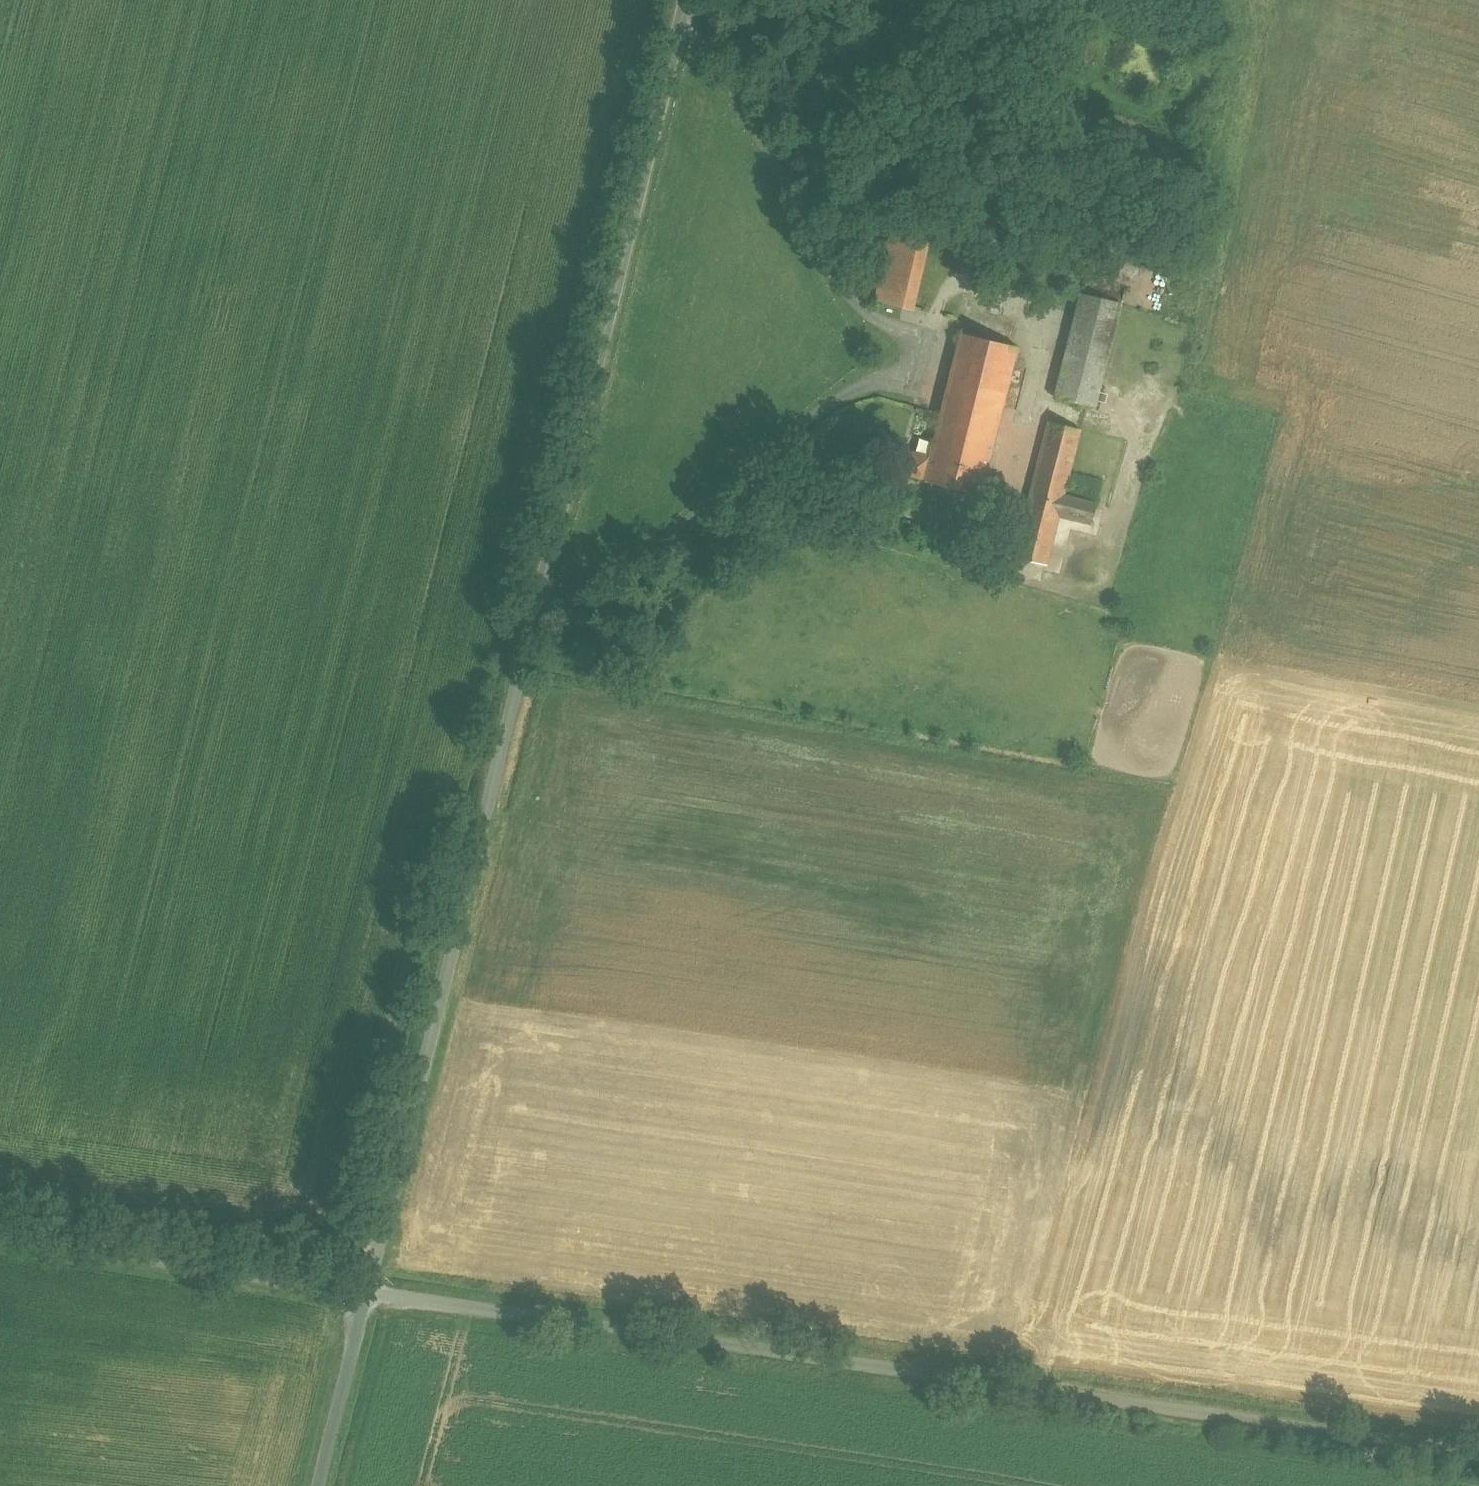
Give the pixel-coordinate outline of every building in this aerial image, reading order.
[(889,232),(875,296),(913,304),(927,240),(889,232)] [(1084,290),(1057,393),(1096,403),(1123,300),(1084,290)] [(913,446),(907,470),(930,476),(929,479),(983,493),(1022,343),(967,328),(935,452),(913,446)] [(1052,419),(1018,552),(1050,560),(1063,512),(1095,521),(1100,501),(1066,492),(1083,427),(1052,419)]
